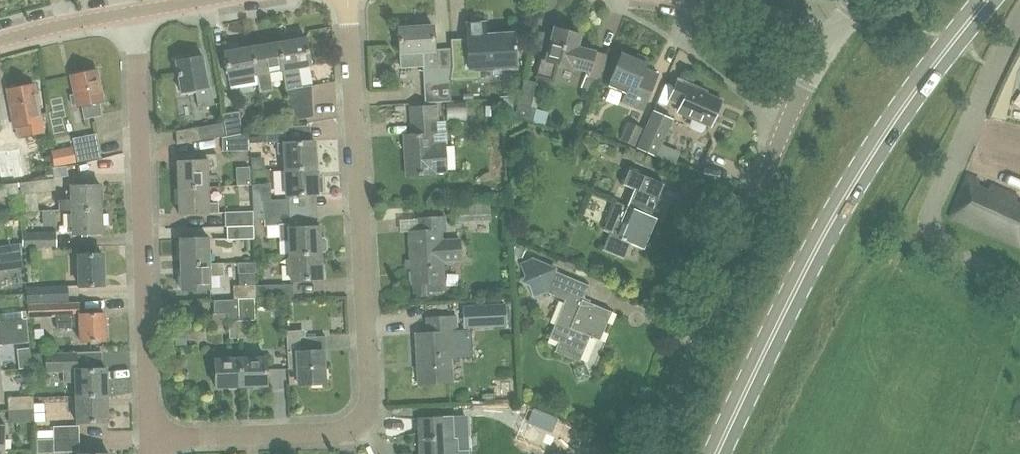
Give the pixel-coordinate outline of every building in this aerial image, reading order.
[(452,67),(449,80),(477,79),(480,79),(480,66),(512,64),(512,68),(516,68),(514,34),(486,35),(485,23),(467,24),(467,39),(451,39),(451,49),(452,55),(452,67)] [(433,27),(399,29),(401,69),(423,67),(424,84),(449,82),(449,80),(452,67),(452,55),(451,49),(434,50),(433,27)] [(606,55),(578,47),(581,35),(555,28),(546,59),(541,58),(536,76),(553,80),(557,64),(588,73),(587,77),(597,79),(598,80),(606,55)] [(306,38),(278,43),(283,70),(284,70),(287,90),(286,90),(292,122),(314,118),(312,86),(301,88),(298,68),(311,65),(306,38)] [(278,43),(252,48),(256,75),(257,75),(260,93),(273,91),(270,72),(283,70),(278,43)] [(252,48),(225,53),(229,80),(256,75),(252,48)] [(659,76),(646,70),(650,59),(639,55),(637,59),(623,53),(609,87),(625,94),(622,101),(644,110),(659,76)] [(176,60),(182,94),(196,92),(199,108),(215,106),(212,88),(208,89),(203,56),(176,60)] [(102,116),(99,103),(104,102),(97,70),(71,76),(75,94),(69,95),(72,106),(77,105),(78,108),(82,107),(85,119),(102,116)] [(597,79),(587,77),(586,76),(581,88),(592,92),(597,79)] [(534,123),(537,110),(531,108),(538,82),(525,79),(515,118),(534,123)] [(712,122),(715,122),(717,116),(716,113),(721,102),(706,95),(707,92),(679,79),(669,101),(681,107),(679,112),(693,118),(690,125),(691,128),(701,133),(704,132),(707,125),(710,126),(712,122)] [(34,84),(8,89),(14,122),(19,121),(20,126),(17,127),(19,138),(43,133),(34,84)] [(412,137),(405,137),(407,177),(435,176),(435,173),(447,172),(445,145),(447,145),(446,134),(439,134),(437,107),(411,109),(412,137)] [(657,108),(640,147),(661,156),(679,117),(657,108)] [(227,135),(243,133),(239,111),(223,114),(227,135)] [(223,137),(226,137),(223,122),(177,130),(177,145),(223,137)] [(620,139),(635,146),(643,128),(628,122),(620,139)] [(249,132),(250,144),(278,142),(278,127),(249,132)] [(249,132),(226,137),(223,137),(223,152),(250,151),(250,144),(249,132)] [(97,134),(73,139),(78,163),(102,158),(97,134)] [(283,143),(285,170),(317,168),(316,141),(283,143)] [(26,145),(11,148),(14,165),(2,168),(4,182),(32,177),(26,145)] [(209,187),(208,170),(218,170),(218,153),(206,153),(206,160),(177,161),(178,188),(209,187)] [(252,158),(253,170),(265,170),(264,157),(252,158)] [(319,195),(318,194),(324,193),(324,181),(318,181),(317,168),(285,170),(286,197),(319,195)] [(646,232),(665,185),(630,171),(623,186),(638,192),(631,209),(616,203),(604,232),(610,234),(603,251),(625,260),(631,245),(645,251),(652,234),(646,232)] [(1017,198),(1017,197),(968,175),(950,217),(1019,247),(1019,199),(1017,198)] [(39,212),(37,193),(56,191),(54,178),(19,183),(21,195),(23,212),(39,212)] [(19,195),(17,183),(0,185),(0,198),(19,195)] [(60,211),(72,210),(102,209),(101,184),(71,185),(71,199),(59,200),(60,211)] [(210,213),(219,213),(219,202),(209,203),(209,187),(178,188),(179,215),(210,214),(210,213)] [(254,214),(264,214),(290,212),(289,199),(264,200),(264,188),(253,189),(253,212),(254,214)] [(103,235),(102,209),(72,210),(73,236),(103,235)] [(57,227),(56,211),(42,212),(43,227),(57,227)] [(253,214),(254,214),(253,212),(225,213),(225,227),(227,227),(227,226),(253,225),(253,214)] [(280,241),(289,241),(290,255),(322,253),(322,252),(325,252),(328,249),(327,240),(325,238),(321,238),(320,226),(290,228),(290,225),(291,224),(290,212),(264,214),(265,226),(279,225),(280,241)] [(446,282),(444,282),(443,261),(461,260),(460,241),(446,242),(444,218),(418,219),(419,231),(410,232),(413,284),(414,284),(415,296),(427,295),(443,294),(446,291),(446,282)] [(227,226),(227,227),(228,240),(254,239),(253,225),(227,226)] [(23,233),(23,247),(58,246),(57,232),(23,233)] [(179,239),(180,264),(211,263),(210,238),(179,239)] [(22,256),(21,244),(0,247),(0,260),(22,256)] [(323,280),(322,253),(290,255),(291,282),(323,280)] [(103,254),(79,255),(80,288),(104,287),(103,254)] [(0,260),(0,272),(24,269),(22,256),(0,260)] [(584,302),(590,286),(556,272),(556,269),(532,259),(520,264),(534,298),(546,293),(566,301),(550,339),(560,343),(556,352),(580,363),(591,338),(600,342),(612,314),(584,302)] [(239,273),(257,273),(256,261),(238,262),(239,273)] [(212,290),(211,275),(225,275),(224,263),(211,263),(180,264),(181,291),(212,290)] [(256,297),(256,284),(234,285),(234,298),(256,297)] [(269,298),(294,297),(293,284),(268,285),(269,298)] [(27,303),(69,301),(68,286),(26,288),(27,303)] [(605,286),(601,295),(623,304),(627,294),(605,286)] [(230,338),(240,338),(240,320),(239,320),(238,299),(214,300),(215,314),(229,314),(229,321),(230,338)] [(106,343),(105,313),(81,314),(81,302),(29,304),(29,317),(56,317),(56,328),(81,328),(81,343),(106,343)] [(504,306),(464,307),(465,327),(505,326),(504,306)] [(451,356),(458,356),(455,315),(425,318),(427,333),(416,334),(420,385),(453,383),(451,356)] [(28,331),(27,319),(23,319),(1,322),(0,322),(0,329),(1,334),(28,331)] [(250,320),(240,320),(240,338),(250,337),(250,320)] [(187,345),(187,330),(175,330),(175,345),(187,345)] [(287,332),(289,370),(298,369),(299,386),(326,384),(324,351),(328,351),(327,337),(306,338),(306,330),(287,332)] [(28,331),(1,334),(2,346),(30,343),(28,331)] [(108,395),(107,369),(78,370),(78,352),(45,353),(46,372),(63,372),(64,382),(77,382),(77,396),(108,395)] [(267,387),(266,358),(241,359),(242,388),(267,387)] [(216,389),(242,388),(241,359),(215,359),(216,389)] [(592,378),(586,365),(573,370),(579,383),(592,378)] [(77,396),(78,425),(108,424),(108,395),(77,396)] [(9,412),(35,411),(34,396),(8,397),(9,412)] [(35,422),(35,411),(9,412),(9,424),(35,422)] [(449,418),(420,420),(422,453),(450,453),(449,418)] [(54,427),(54,439),(78,439),(78,427),(54,427)] [(78,439),(54,439),(55,451),(79,451),(78,439)]
